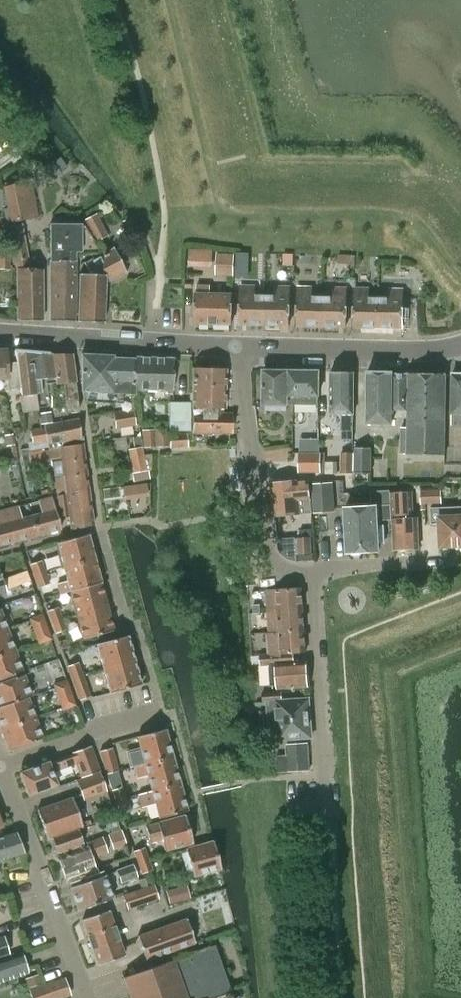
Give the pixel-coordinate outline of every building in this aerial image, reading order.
[(7,222),(38,216),(31,180),(4,188),(8,207),(3,208),(7,222)] [(96,241),(107,235),(95,214),(85,220),(96,241)] [(17,320),(42,320),(42,269),(29,268),(21,224),(8,226),(10,242),(16,269),(17,269),(17,320)] [(81,224),(49,224),(50,260),(74,260),(74,251),(81,252),(81,224)] [(126,273),(127,273),(113,247),(112,247),(113,249),(85,263),(84,262),(83,262),(90,274),(79,274),(80,274),(78,321),(77,321),(77,322),(103,323),(103,322),(105,282),(125,271),(126,273)] [(9,250),(0,250),(0,268),(9,268),(9,250)] [(234,254),(216,253),(215,274),(233,275),(234,254)] [(248,258),(239,258),(239,270),(248,270),(248,258)] [(74,260),(50,260),(50,321),(74,321),(74,260)] [(231,324),(232,294),(210,293),(210,286),(197,285),(197,293),(196,293),(196,323),(231,324)] [(240,324),(264,325),(265,295),(255,294),(255,285),(241,285),(241,294),(240,294),(240,324)] [(265,295),(264,325),(289,325),(289,295),(289,286),(275,286),(275,295),(265,295)] [(297,325),(321,326),(322,296),(312,296),(312,287),(298,286),(297,295),(297,325)] [(322,296),(321,326),(346,326),(346,296),(346,287),(332,287),(332,296),(322,296)] [(353,327),(378,327),(378,297),(368,297),(369,288),(354,288),(354,297),(353,327)] [(378,297),(378,327),(402,328),(403,298),(403,289),(389,288),(389,297),(378,297)] [(0,349),(0,379),(6,379),(8,389),(20,388),(17,362),(6,363),(5,349),(0,349)] [(17,362),(20,388),(21,396),(36,394),(35,390),(31,351),(15,350),(17,362)] [(52,353),(31,351),(35,390),(40,389),(39,379),(55,377),(52,353)] [(71,354),(52,353),(55,377),(56,384),(64,383),(67,413),(78,411),(71,354)] [(114,373),(112,373),(112,358),(112,356),(81,354),(81,372),(84,372),(84,390),(85,400),(95,401),(113,402),(114,391),(114,373)] [(114,391),(113,402),(122,403),(123,392),(133,392),(133,388),(134,388),(132,356),(112,356),(112,358),(112,373),(114,373),(114,391)] [(152,357),(132,356),(134,388),(173,390),(173,358),(152,357)] [(232,433),(232,413),(221,413),(222,407),(224,407),(225,374),(226,373),(221,369),(193,368),(192,406),(191,432),(232,433)] [(287,404),(295,404),(296,370),(287,370),(263,370),(263,404),(287,404)] [(296,370),(295,404),(318,404),(319,371),(296,370)] [(353,439),(354,371),(331,371),(330,413),(342,413),(341,439),(353,439)] [(392,424),(392,410),(392,373),(392,372),(367,371),(366,423),(392,424)] [(408,373),(392,373),(392,410),(407,410),(407,428),(402,428),(401,453),(444,454),(444,429),(445,429),(446,373),(408,372),(408,373)] [(460,424),(460,373),(452,373),(451,424),(460,424)] [(169,429),(190,429),(190,401),(169,401),(169,429)] [(116,427),(135,424),(133,409),(114,412),(116,427)] [(46,412),(39,413),(40,424),(47,423),(46,412)] [(79,419),(44,425),(49,448),(60,446),(64,446),(63,445),(82,442),(79,419)] [(32,440),(46,437),(43,427),(29,430),(32,440)] [(155,429),(156,446),(168,445),(167,428),(155,429)] [(144,447),(156,446),(155,429),(143,429),(144,447)] [(171,447),(188,446),(187,433),(170,434),(171,447)] [(131,437),(134,447),(141,445),(142,445),(140,435),(131,437)] [(49,449),(41,450),(44,467),(52,466),(50,458),(61,456),(61,460),(63,475),(55,477),(57,494),(66,493),(88,490),(82,443),(64,446),(60,446),(49,448),(49,449)] [(133,472),(145,469),(141,445),(134,447),(128,448),(133,472)] [(368,450),(355,450),(354,471),(368,472),(368,450)] [(319,452),(300,452),(300,472),(319,472),(319,452)] [(353,471),(353,455),(343,455),(343,471),(353,471)] [(274,515),(302,512),(303,512),(302,507),(299,507),(297,495),(307,494),(306,480),(296,481),(296,480),(271,482),(274,515)] [(315,511),(334,510),(332,482),(313,484),(315,511)] [(66,493),(57,494),(58,495),(60,516),(69,515),(71,529),(93,524),(88,490),(66,493)] [(433,491),(421,492),(421,504),(434,503),(441,503),(441,491),(433,491)] [(399,493),(390,493),(392,519),(393,549),(419,547),(417,517),(410,518),(410,514),(414,514),(413,492),(399,493)] [(31,515),(37,535),(61,528),(52,497),(38,501),(41,513),(31,515)] [(390,504),(376,505),(376,506),(345,507),(347,551),(350,551),(353,554),(360,554),(363,550),(378,550),(378,542),(384,542),(383,525),(377,526),(377,519),(391,519),(390,504)] [(13,541),(37,535),(31,515),(22,518),(18,506),(5,509),(13,541)] [(439,523),(440,546),(457,546),(460,548),(460,506),(434,507),(431,507),(431,517),(432,523),(439,523)] [(13,541),(5,509),(0,511),(0,545),(13,541)] [(63,566),(94,558),(87,534),(57,542),(63,566)] [(294,534),(276,534),(277,540),(278,548),(282,554),(288,559),(295,561),(295,556),(294,534)] [(311,536),(297,538),(298,554),(299,555),(313,553),(311,536)] [(94,558),(63,566),(67,582),(58,584),(61,593),(70,590),(100,582),(94,558)] [(35,575),(45,572),(41,560),(31,564),(35,575)] [(49,583),(45,572),(35,575),(39,586),(49,583)] [(107,606),(100,582),(70,590),(76,614),(107,606)] [(302,588),(267,590),(269,612),(303,609),(302,588)] [(114,630),(107,606),(76,614),(83,638),(114,630)] [(52,622),(62,618),(57,607),(47,611),(52,622)] [(303,609),(269,612),(270,632),(280,631),(280,632),(304,630),(303,609)] [(45,621),(42,614),(29,618),(32,626),(45,621)] [(66,629),(62,618),(52,622),(56,633),(66,629)] [(48,629),(45,621),(32,626),(35,634),(48,629)] [(15,649),(8,629),(0,632),(0,655),(15,649)] [(39,643),(51,639),(48,629),(35,634),(39,643)] [(270,654),(260,655),(261,663),(270,663),(294,661),(294,659),(306,658),(304,630),(280,632),(280,631),(270,632),(263,632),(264,645),(269,645),(270,654)] [(103,668),(134,659),(127,635),(96,643),(103,668)] [(0,655),(0,678),(22,670),(15,649),(0,655)] [(140,684),(134,659),(103,668),(110,692),(140,684)] [(294,661),(270,663),(271,685),(278,685),(278,688),(308,686),(306,661),(294,662),(294,661)] [(78,662),(68,666),(72,677),(82,673),(78,662)] [(82,673),(72,677),(80,701),(90,698),(82,673)] [(28,697),(32,696),(24,674),(0,683),(0,706),(28,697)] [(66,680),(54,684),(57,693),(69,689),(66,680)] [(69,689),(57,693),(60,701),(72,697),(69,689)] [(262,692),(263,701),(282,700),(281,690),(262,692)] [(28,697),(0,706),(0,727),(1,729),(35,717),(28,697)] [(72,697),(60,701),(63,709),(75,705),(72,697)] [(309,698),(269,702),(269,717),(278,716),(278,723),(275,724),(276,739),(300,737),(300,732),(311,731),(309,698)] [(35,717),(1,729),(9,750),(42,738),(35,717)] [(140,745),(127,749),(132,767),(134,767),(145,764),(172,756),(165,729),(137,736),(140,745)] [(288,770),(302,769),(309,769),(308,743),(287,745),(288,770)] [(81,777),(99,770),(90,746),(72,753),(81,777)] [(106,774),(118,771),(112,748),(100,751),(106,774)] [(51,772),(71,765),(68,755),(20,773),(28,795),(56,785),(51,772)] [(145,764),(134,767),(137,778),(148,775),(152,791),(180,783),(172,756),(145,764)] [(98,772),(75,780),(81,799),(105,791),(98,772)] [(152,791),(139,794),(142,807),(155,804),(159,818),(187,810),(180,783),(152,791)] [(116,801),(126,798),(122,787),(112,790),(116,801)] [(47,838),(82,826),(72,797),(37,810),(47,838)] [(130,809),(126,798),(116,801),(120,812),(130,809)] [(157,823),(145,826),(150,842),(161,839),(165,850),(192,843),(185,815),(157,823)] [(91,857),(106,852),(101,838),(86,843),(87,846),(84,847),(78,829),(51,838),(56,853),(60,851),(61,855),(58,856),(65,876),(94,866),(91,857)] [(112,847),(125,843),(120,831),(108,835),(112,847)] [(23,852),(16,833),(0,837),(0,860),(23,852)] [(193,876),(221,869),(213,841),(185,848),(193,876)] [(134,851),(138,862),(148,859),(143,847),(134,851)] [(148,859),(138,862),(142,873),(152,870),(148,859)] [(121,882),(137,876),(132,865),(116,871),(121,882)] [(79,910),(113,898),(105,875),(71,887),(79,910)] [(128,909),(158,898),(153,885),(123,895),(128,909)] [(178,890),(165,893),(168,905),(181,901),(178,890)] [(98,965),(124,955),(108,910),(82,919),(98,965)] [(146,960),(194,942),(186,919),(137,936),(146,960)] [(0,936),(0,956),(9,953),(3,935),(0,936)] [(123,977),(131,997),(233,997),(214,945),(123,977)] [(0,961),(0,981),(27,972),(21,953),(0,961)] [(28,988),(40,984),(41,984),(38,974),(37,974),(25,979),(28,988)] [(63,979),(39,987),(43,997),(61,997),(69,995),(63,979)]
